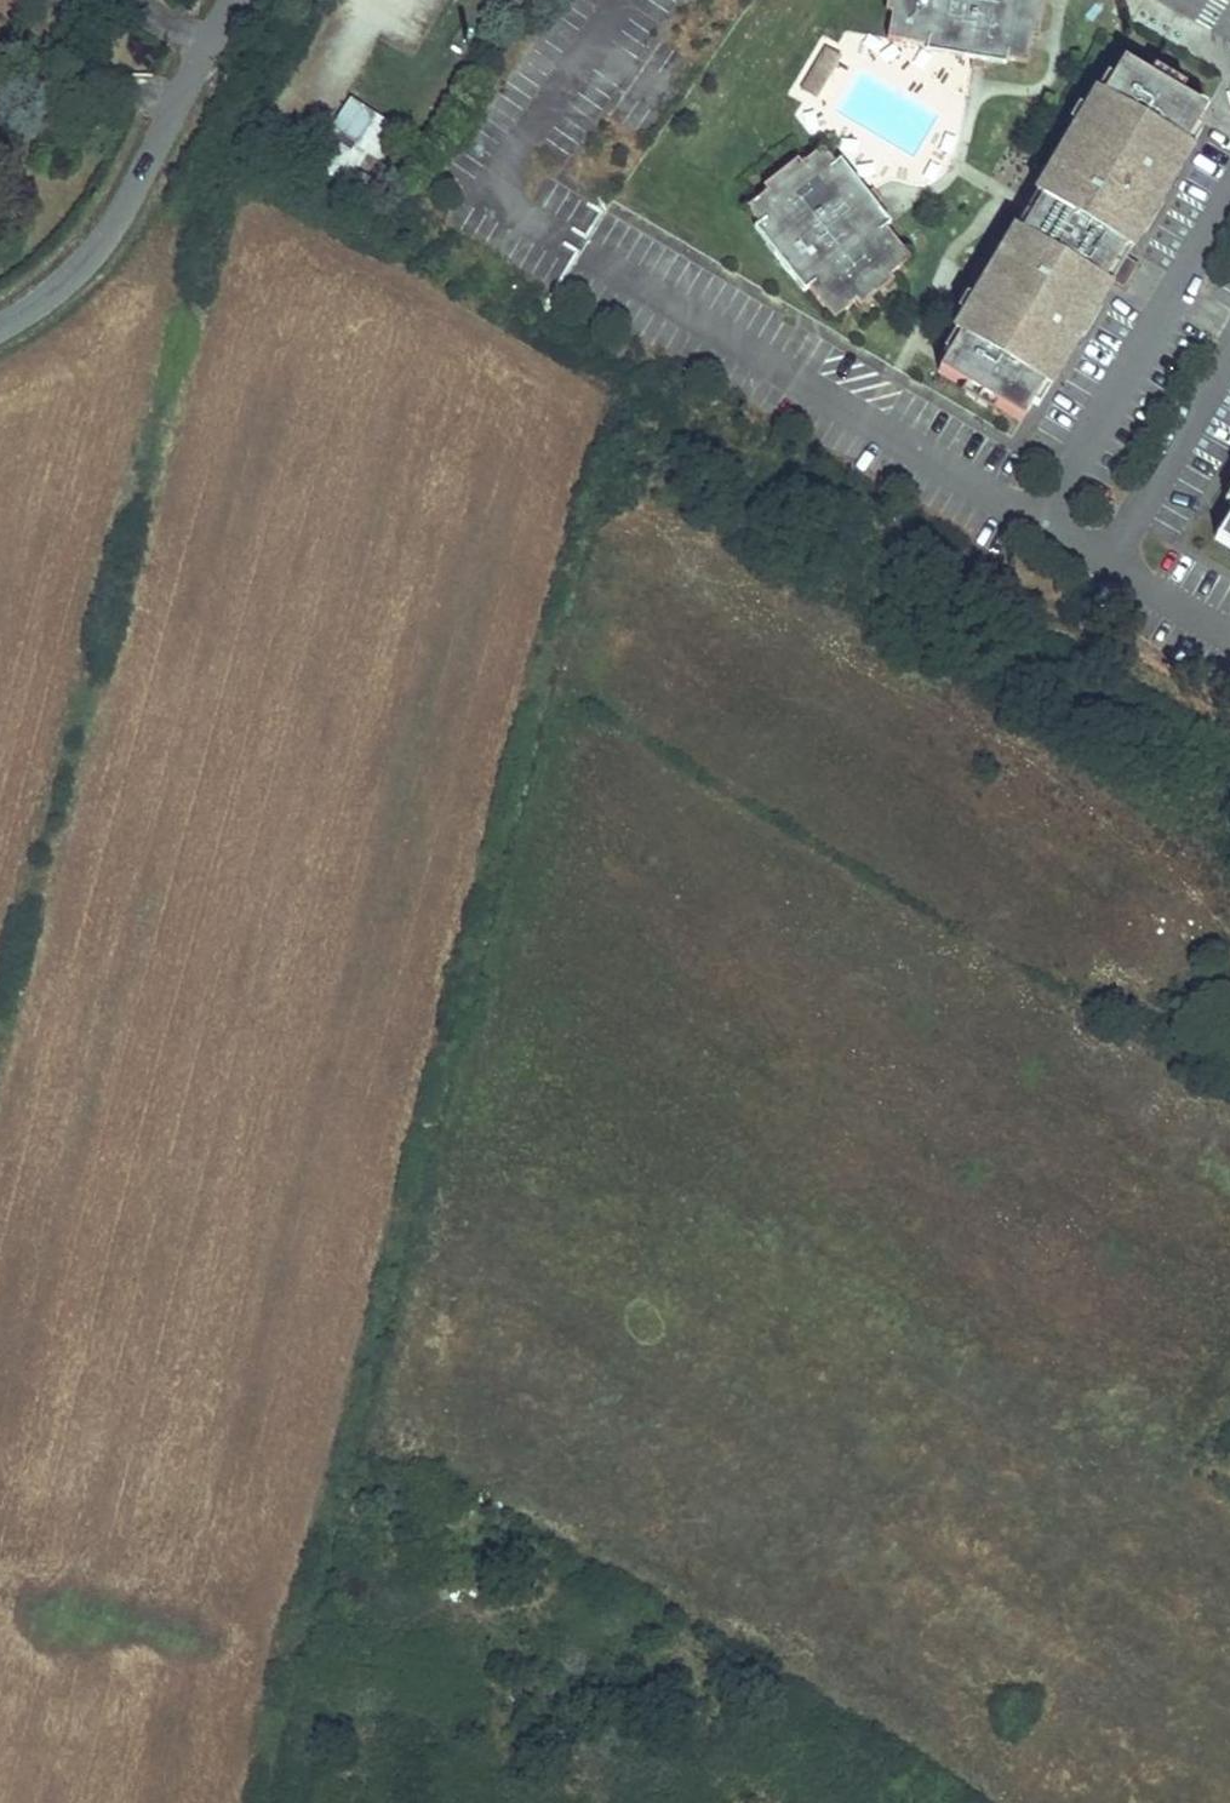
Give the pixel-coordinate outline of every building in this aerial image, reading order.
[(887,39),(973,54),(971,68),(985,70),(987,56),(1026,63),(1037,0),(893,0),(887,39)] [(817,100),(842,58),(827,49),(801,91),(817,100)] [(1096,94),(1035,197),(1040,200),(1037,206),(1026,199),(1012,223),(1022,230),(1020,234),(1015,231),(1005,247),(993,240),(950,311),(963,319),(953,334),(958,338),(938,373),(1022,422),(1041,388),(1046,390),(1108,287),(1103,284),(1106,280),(1124,290),(1138,266),(1120,255),(1124,251),(1129,253),(1190,150),(1186,146),(1206,112),(1122,62),(1102,97),(1096,94)] [(376,111),(352,95),(330,129),(354,145),(376,111)] [(767,246),(804,292),(809,288),(833,320),(910,260),(885,229),(889,225),(875,206),(882,201),(873,189),(867,195),(851,177),(847,181),(822,148),(746,209),(771,241),(767,246)] [(1215,539),(1229,548),(1229,515),(1215,539)]
